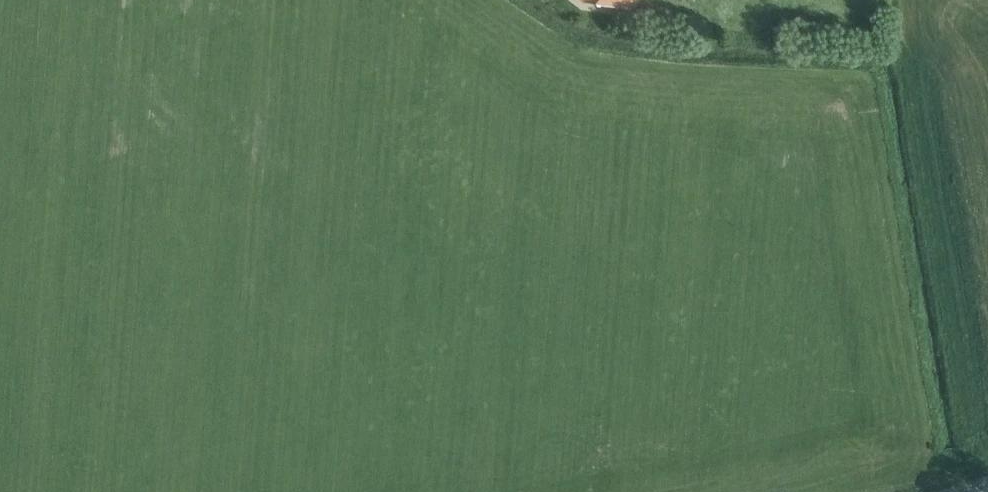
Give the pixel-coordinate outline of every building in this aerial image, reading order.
[(608,22),(618,8),(624,12),(631,2),(632,0),(594,0),(589,8),(608,22)]
